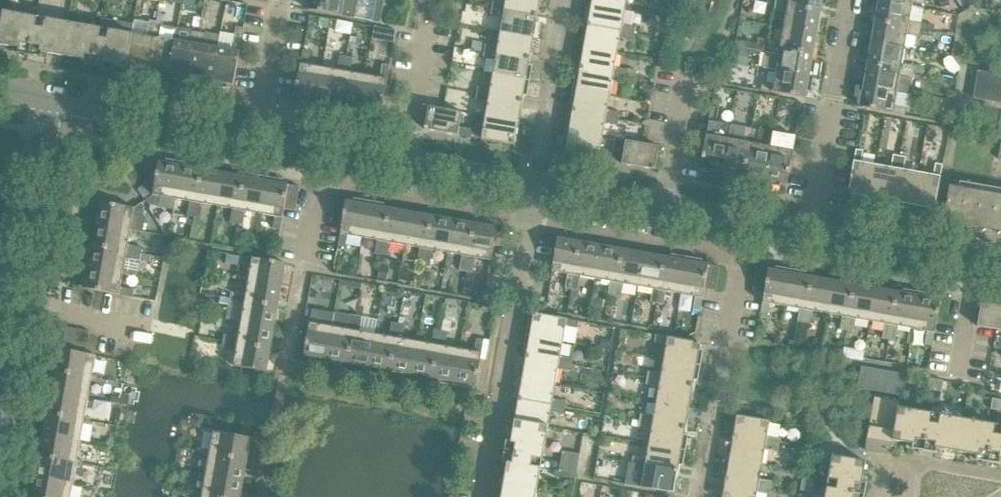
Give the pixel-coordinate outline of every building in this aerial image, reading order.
[(344,0),(306,0),(305,3),(309,3),(308,10),(353,18),(354,11),(343,8),(344,0)] [(380,23),(384,1),(380,0),(376,0),(372,21),(380,23)] [(540,0),(506,0),(505,4),(492,1),(491,7),(537,15),(540,0)] [(626,0),(592,0),(591,4),(625,10),(626,0)] [(826,0),(775,0),(774,4),(820,12),(821,6),(825,7),(826,0)] [(912,6),(878,0),(875,0),(872,15),(876,16),(875,21),(921,30),(922,23),(909,21),(912,6)] [(622,24),(625,10),(591,4),(587,26),(633,34),(635,27),(622,24)] [(817,33),(820,12),(774,4),(773,10),(786,13),(783,27),(817,33)] [(533,39),(537,15),(491,7),(490,14),(503,17),(500,33),(533,39)] [(68,22),(3,11),(0,30),(0,45),(12,47),(11,52),(20,53),(21,48),(36,51),(35,56),(47,58),(48,53),(62,56),(68,22)] [(126,67),(132,34),(134,21),(101,15),(98,28),(68,22),(62,56),(76,58),(75,63),(84,64),(85,60),(100,62),(99,67),(111,69),(112,64),(126,67)] [(147,71),(156,25),(134,21),(132,34),(126,67),(147,71)] [(904,49),(907,34),(920,36),(921,30),(875,21),(871,43),(904,49)] [(169,75),(175,41),(160,39),(162,26),(156,25),(147,71),(169,75)] [(617,52),(619,38),(632,40),(633,34),(587,26),(584,47),(617,52)] [(233,86),(238,59),(244,28),(236,27),(234,35),(221,33),(218,49),(217,49),(211,86),(226,88),(227,85),(233,86)] [(813,54),(817,33),(783,27),(781,42),(768,40),(767,46),(813,54)] [(190,78),(198,32),(192,31),(189,44),(175,41),(169,75),(190,78)] [(211,86),(217,49),(202,46),(205,33),(198,32),(190,78),(196,79),(195,83),(211,86)] [(529,59),(533,39),(500,33),(498,47),(485,44),(484,51),(529,59)] [(901,63),(904,49),(871,43),(867,64),(913,72),(914,66),(901,63)] [(813,76),(815,61),(812,60),(813,54),(767,46),(763,69),(776,71),(776,70),(813,76)] [(615,67),(617,52),(584,47),(580,68),(626,76),(627,69),(615,67)] [(316,104),(322,67),(308,65),(310,51),(303,50),(294,97),(301,98),(300,102),(316,104)] [(529,81),(532,65),(528,65),(529,59),(484,51),(482,57),(495,60),(493,74),(529,81)] [(338,104),(346,57),(340,55),(337,70),(322,67),(316,104),(331,107),(332,103),(338,104)] [(359,108),(365,75),(350,72),(353,58),(346,57),(338,104),(359,108)] [(381,112),(389,65),(382,64),(380,77),(365,75),(359,108),(381,112)] [(908,93),(910,78),(912,79),(913,72),(867,64),(866,70),(863,69),(860,84),(908,93)] [(609,95),(612,80),(625,82),(626,76),(580,68),(579,74),(575,73),(573,88),(609,95)] [(810,92),(813,76),(776,70),(776,71),(773,85),(761,83),(760,90),(805,98),(806,91),(810,92)] [(977,71),(973,98),(1000,103),(1000,75),(977,71)] [(527,96),(529,81),(493,74),(490,89),(477,87),(476,93),(522,101),(523,96),(527,96)] [(894,106),(897,91),(908,93),(860,84),(857,100),(861,101),(859,107),(905,115),(906,108),(894,106)] [(607,110),(609,95),(573,88),(570,104),(573,104),(572,111),(618,119),(620,112),(607,110)] [(518,123),(522,101),(476,93),(475,100),(488,102),(485,117),(518,123)] [(459,127),(462,112),(428,106),(424,129),(469,137),(471,129),(459,127)] [(722,172),(730,125),(716,123),(718,108),(711,107),(700,168),(722,172)] [(602,137),(604,123),(617,125),(618,119),(572,111),(569,131),(602,137)] [(514,145),(518,123),(485,117),(483,131),(471,129),(469,137),(514,145)] [(743,176),(752,128),(730,125),(722,172),(743,176)] [(771,146),(770,146),(756,144),(758,129),(752,128),(743,176),(749,177),(749,181),(764,183),(771,146)] [(599,152),(602,137),(569,131),(565,154),(610,162),(611,154),(599,152)] [(787,184),(792,154),(795,137),(773,133),(770,146),(771,146),(764,183),(780,186),(780,182),(787,184)] [(655,170),(659,147),(625,141),(623,156),(611,154),(610,162),(655,170)] [(869,202),(876,165),(861,162),(863,151),(856,149),(848,194),(854,196),(854,199),(869,202)] [(891,202),(899,156),(893,155),(890,168),(876,165),(869,202),(885,205),(885,201),(891,202)] [(912,206),(918,173),(903,170),(906,157),(899,156),(891,202),(912,206)] [(175,199),(181,162),(166,159),(165,163),(159,162),(153,195),(146,200),(148,204),(158,206),(160,196),(175,199)] [(193,217),(202,169),(196,168),(197,165),(181,162),(175,199),(190,201),(187,216),(193,217)] [(935,210),(942,165),(935,163),(933,175),(918,173),(912,206),(935,210)] [(217,206),(223,173),(202,169),(193,217),(200,218),(203,204),(217,206)] [(236,223),(244,177),(223,173),(217,206),(232,209),(230,222),(236,223)] [(259,214),(266,177),(251,174),(250,178),(244,177),(236,223),(243,224),(245,211),(259,214)] [(281,183),(282,180),(266,177),(259,214),(275,216),(273,228),(280,229),(284,208),(288,184),(281,183)] [(295,210),(299,187),(288,184),(284,208),(295,210)] [(949,186),(943,223),(1000,233),(1000,196),(949,186)] [(362,238),(369,201),(353,198),(353,202),(346,201),(342,225),(338,246),(345,247),(348,235),(362,238)] [(342,225),(346,201),(334,199),(330,223),(342,225)] [(381,255),(389,208),(383,207),(384,204),(369,201),(362,238),(377,241),(375,253),(381,255)] [(142,232),(144,217),(142,217),(144,207),(141,203),(134,208),(101,202),(97,224),(130,230),(142,232)] [(405,245),(411,212),(389,208),(381,255),(388,256),(390,243),(405,245)] [(423,264),(432,216),(411,212),(405,245),(419,248),(417,262),(423,264)] [(447,253),(453,220),(432,216),(423,264),(430,265),(432,250),(447,253)] [(466,272),(475,224),(453,220),(447,253),(462,255),(459,270),(466,272)] [(128,245),(130,230),(97,224),(93,245),(141,254),(142,247),(128,245)] [(490,261),(496,227),(475,224),(466,272),(472,273),(475,258),(490,261)] [(571,290),(580,242),(557,238),(551,271),(567,274),(565,289),(571,290)] [(595,279),(601,246),(580,242),(571,290),(578,291),(580,276),(595,279)] [(123,272),(125,258),(140,260),(141,254),(93,245),(92,251),(89,251),(86,266),(123,272)] [(613,297),(622,249),(601,246),(595,279),(610,282),(607,296),(613,297)] [(637,286),(643,253),(622,249),(613,297),(620,298),(623,284),(637,286)] [(657,303),(665,257),(643,253),(637,286),(652,289),(650,302),(657,303)] [(680,294),(686,257),(671,255),(670,258),(665,257),(657,303),(663,304),(665,291),(680,294)] [(282,286),(285,263),(241,256),(239,263),(251,265),(248,280),(282,286)] [(715,290),(720,267),(701,264),(702,260),(686,257),(680,294),(695,297),(693,308),(700,310),(704,288),(715,290)] [(120,287),(123,272),(86,266),(83,281),(87,282),(86,289),(132,297),(134,290),(120,287)] [(764,293),(768,269),(757,267),(752,291),(764,293)] [(785,306),(791,270),(776,267),(775,270),(768,269),(764,293),(760,314),(768,315),(770,304),(785,306)] [(805,323),(812,277),(806,276),(806,272),(791,270),(785,306),(799,309),(797,322),(805,323)] [(827,314),(833,281),(812,277),(805,323),(810,324),(812,311),(827,314)] [(278,308),(282,286),(248,280),(246,294),(231,292),(230,299),(278,308)] [(846,330),(854,284),(833,281),(827,314),(842,316),(839,329),(846,330)] [(869,321),(875,288),(854,284),(846,330),(852,331),(855,319),(869,321)] [(888,340),(896,292),(875,288),(869,321),(884,324),(881,338),(888,340)] [(912,329),(918,292),(903,289),(902,293),(896,292),(888,340),(895,341),(897,326),(912,329)] [(932,346),(940,300),(933,298),(934,295),(918,292),(912,329),(926,331),(924,345),(932,346)] [(274,328),(278,308),(230,299),(229,305),(243,307),(241,322),(274,328)] [(981,303),(977,326),(1000,330),(1000,307),(981,303)] [(325,363),(332,326),(317,324),(319,310),(312,309),(304,356),(310,357),(310,360),(325,363)] [(577,329),(578,321),(533,313),(532,320),(529,319),(526,335),(563,341),(565,327),(577,329)] [(348,363),(355,316),(349,315),(346,329),(332,326),(325,363),(341,366),(341,362),(348,363)] [(368,367),(374,334),(359,331),(362,317),(355,316),(348,363),(368,367)] [(270,350),(274,328),(241,322),(238,337),(224,334),(223,341),(270,350)] [(389,371),(398,323),(391,322),(389,336),(374,334),(368,367),(389,371)] [(411,375),(417,341),(402,339),(404,324),(398,323),(389,371),(411,375)] [(74,352),(78,329),(66,327),(62,350),(74,352)] [(74,352),(86,354),(90,331),(78,329),(74,352)] [(431,378),(439,330),(434,329),(431,344),(417,341),(411,375),(431,378)] [(452,386),(459,349),(444,346),(447,332),(439,330),(431,378),(438,379),(437,383),(452,386)] [(560,356),(563,341),(526,335),(523,350),(527,351),(526,357),(572,365),(573,358),(560,356)] [(699,349),(700,343),(655,335),(654,342),(666,344),(663,359),(700,365),(703,350),(699,349)] [(475,386),(484,339),(476,338),(474,351),(459,349),(452,386),(468,388),(469,385),(475,386)] [(266,371),(270,350),(223,341),(221,347),(236,350),(233,366),(266,371)] [(74,352),(62,350),(58,349),(55,361),(48,360),(46,370),(97,379),(98,375),(92,374),(96,356),(86,354),(74,352)] [(571,371),(572,365),(526,357),(522,378),(555,384),(558,369),(571,371)] [(697,381),(700,365),(663,359),(661,374),(648,371),(646,378),(693,386),(694,380),(697,381)] [(900,396),(904,374),(861,366),(857,388),(900,396)] [(88,399),(91,381),(97,382),(97,379),(46,370),(45,380),(52,381),(50,392),(88,399)] [(552,399),(555,384),(522,378),(518,401),(564,409),(565,401),(552,399)] [(689,407),(693,386),(646,378),(645,385),(658,387),(656,401),(689,407)] [(941,392),(943,381),(930,378),(928,390),(941,392)] [(85,417),(88,399),(50,392),(48,403),(41,402),(39,412),(90,421),(90,418),(85,417)] [(890,455),(893,440),(899,407),(900,402),(874,397),(865,450),(890,455)] [(992,398),(991,410),(1000,411),(1000,400),(992,398)] [(548,427),(550,412),(563,414),(564,409),(518,401),(514,421),(548,427)] [(685,429),(689,407),(656,401),(653,416),(640,414),(639,421),(685,429)] [(956,452),(962,419),(899,407),(893,440),(906,443),(906,448),(913,449),(913,452),(918,453),(919,450),(942,454),(942,449),(956,452)] [(80,441),(84,423),(89,424),(90,421),(39,412),(37,422),(44,423),(42,435),(80,441)] [(767,437),(770,421),(736,415),(733,437),(779,445),(780,439),(767,437)] [(962,419),(956,452),(970,454),(969,459),(977,461),(976,463),(982,464),(983,462),(1000,465),(1000,425),(962,419)] [(536,491),(548,427),(514,421),(512,435),(507,434),(506,442),(510,443),(508,459),(503,458),(501,470),(506,471),(503,485),(536,491)] [(685,451),(688,435),(684,434),(685,429),(639,421),(638,427),(651,429),(648,444),(685,451)] [(251,438),(246,437),(213,432),(209,450),(204,449),(203,453),(254,462),(256,451),(249,450),(251,438)] [(77,459),(80,441),(42,435),(40,446),(33,445),(31,455),(82,464),(83,460),(77,459)] [(762,464),(764,449),(777,452),(779,445),(733,437),(732,443),(728,442),(725,458),(762,464)] [(682,466),(685,451),(648,444),(646,459),(633,457),(631,463),(678,471),(679,465),(682,466)] [(576,476),(579,454),(562,451),(558,473),(576,476)] [(252,472),(254,462),(203,453),(203,456),(208,457),(205,475),(243,482),(245,470),(252,472)] [(73,484),(76,466),(82,467),(82,464),(31,455),(30,465),(37,466),(35,477),(73,484)] [(867,477),(863,476),(865,461),(832,456),(824,496),(864,496),(867,477)] [(759,479),(762,464),(725,458),(722,473),(726,474),(725,480),(771,488),(772,481),(759,479)] [(674,493),(678,471),(631,463),(630,469),(643,472),(641,487),(674,493)] [(243,482),(205,475),(202,493),(196,492),(196,496),(204,496),(248,496),(248,494),(241,493),(243,482)] [(73,484),(35,477),(33,489),(26,487),(24,496),(70,496),(73,484)] [(811,492),(814,479),(802,477),(800,490),(811,492)] [(771,488),(725,480),(722,496),(756,496),(757,492),(770,494),(771,488)] [(536,491),(503,485),(501,496),(535,496),(536,491)]
